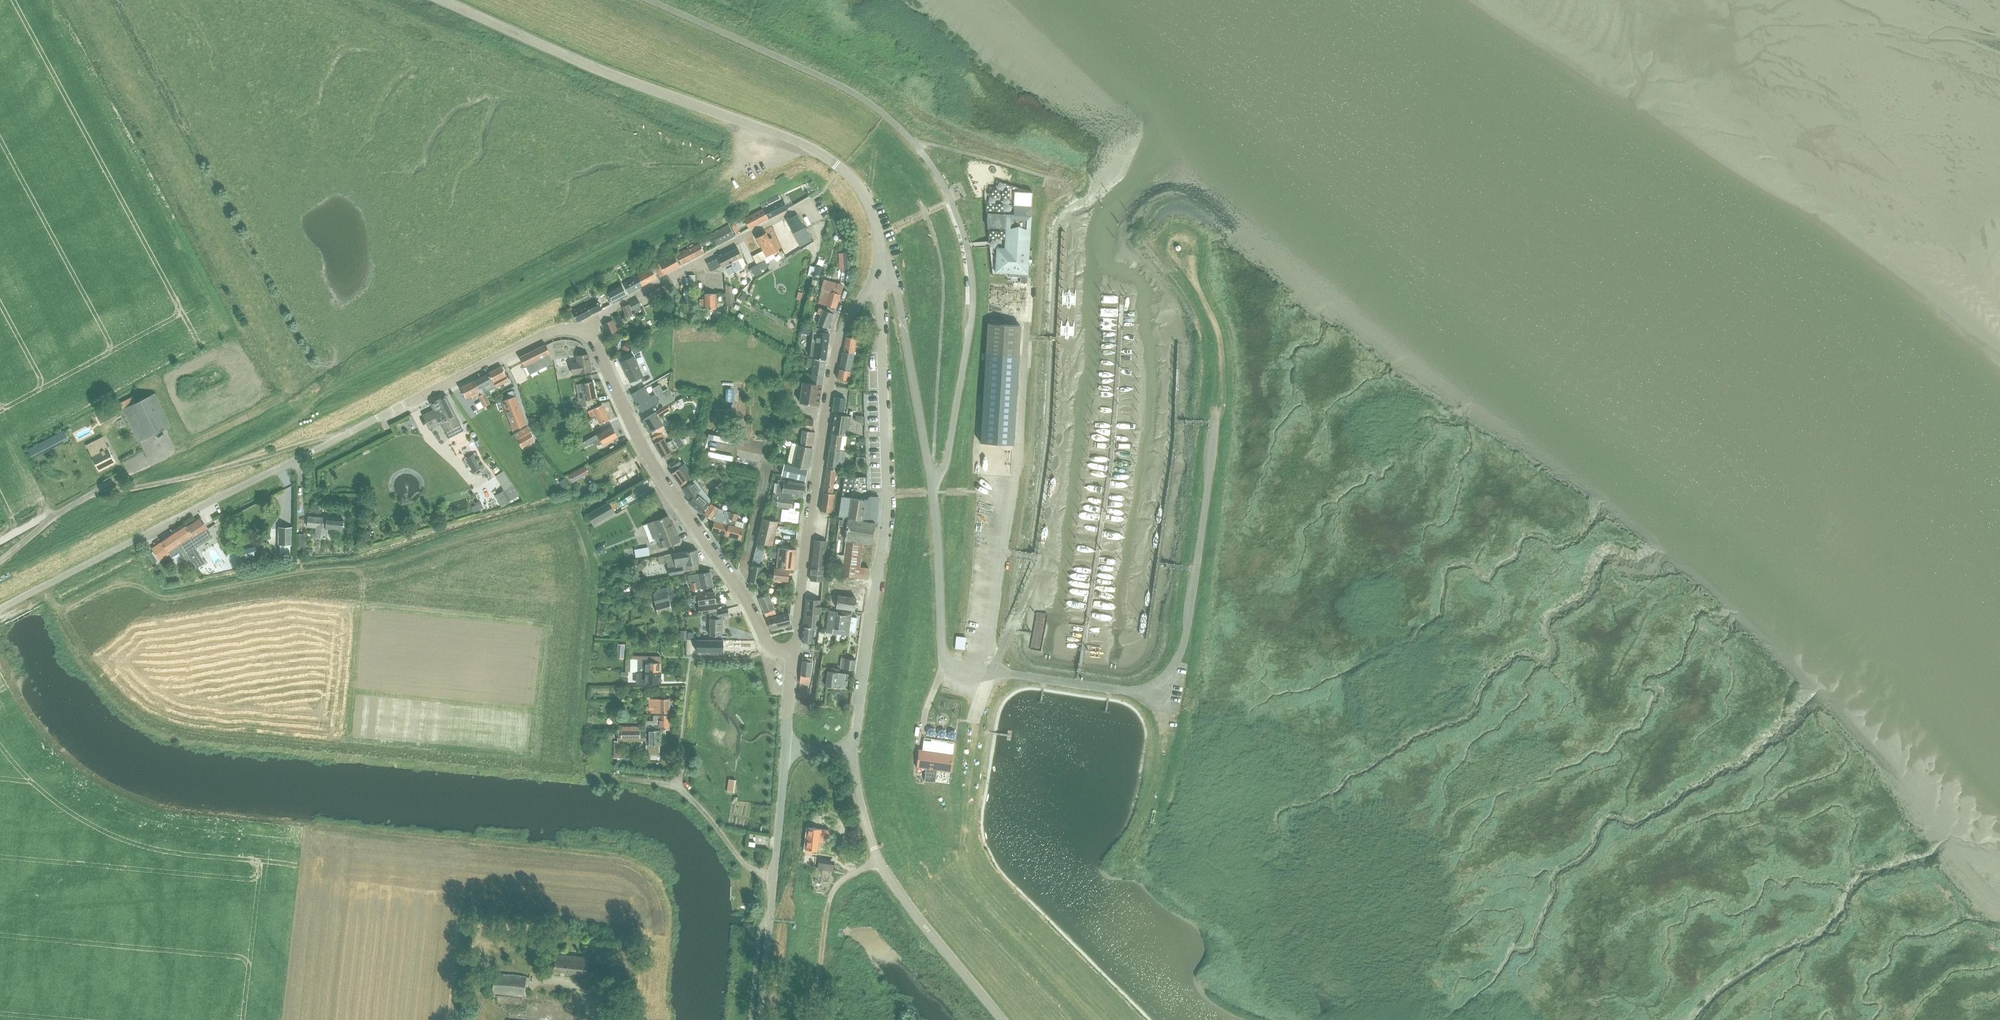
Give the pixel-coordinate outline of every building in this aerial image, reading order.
[(984,160),(981,164),(989,169),(991,165),(984,160)] [(780,195),(761,203),(762,205),(762,206),(763,208),(763,209),(768,218),(774,215),(787,209),(780,195)] [(997,214),(988,213),(988,227),(993,227),(1006,228),(1006,234),(1005,248),(1004,248),(997,248),(996,256),(996,268),(995,272),(1007,272),(1009,273),(1009,276),(1021,277),(1021,282),(1027,282),(1028,277),(1029,248),(1030,232),(1030,230),(1032,207),(1015,206),(1015,215),(1005,214),(997,214)] [(748,216),(744,218),(749,228),(753,226),(768,218),(763,209),(763,208),(748,216)] [(787,220),(793,233),(804,227),(798,214),(787,220)] [(840,219),(833,221),(839,238),(844,237),(846,236),(845,233),(840,219)] [(734,222),(729,224),(735,235),(740,233),(734,222)] [(719,244),(735,235),(729,224),(713,233),(719,244)] [(766,232),(757,238),(763,250),(767,257),(774,253),(775,252),(779,250),(772,238),(772,237),(770,239),(766,232)] [(679,253),(676,254),(681,264),(684,263),(691,259),(705,252),(700,243),(699,242),(697,243),(697,244),(697,245),(686,250),(686,249),(685,250),(681,252),(679,253)] [(742,257),(743,257),(738,248),(707,263),(711,271),(719,267),(722,266),(722,267),(724,266),(729,275),(741,269),(740,268),(746,265),(742,257)] [(851,252),(843,252),(845,268),(852,267),(851,252)] [(655,266),(660,277),(680,266),(674,255),(655,266)] [(757,265),(751,268),(755,276),(763,272),(761,270),(769,266),(766,260),(757,265)] [(815,268),(813,274),(820,275),(822,267),(815,266),(815,268)] [(638,275),(643,286),(657,278),(652,268),(638,275)] [(643,286),(638,275),(624,283),(629,293),(643,286)] [(812,279),(810,287),(817,288),(818,281),(812,279)] [(831,291),(828,299),(823,298),(821,303),(835,308),(842,287),(825,281),(823,289),(831,291)] [(622,284),(607,291),(610,296),(613,302),(619,299),(622,298),(627,295),(627,294),(622,284)] [(671,290),(668,284),(662,287),(665,293),(671,290)] [(725,285),(727,302),(728,306),(733,306),(733,302),(735,302),(734,293),(733,293),(732,285),(725,285)] [(659,296),(664,294),(661,287),(656,290),(659,296)] [(711,308),(716,308),(716,293),(705,294),(705,299),(700,299),(701,315),(711,315),(711,308)] [(597,298),(573,311),(578,322),(597,312),(603,309),(597,298)] [(641,306),(638,298),(630,303),(633,310),(641,306)] [(629,304),(623,306),(627,316),(633,314),(629,304)] [(828,307),(826,310),(820,308),(818,313),(822,315),(818,324),(828,328),(834,313),(835,310),(828,307)] [(619,315),(614,318),(618,327),(624,324),(619,315)] [(613,320),(602,325),(607,335),(618,330),(613,320)] [(800,332),(812,335),(810,356),(810,357),(815,357),(826,359),(828,343),(829,335),(829,333),(829,330),(813,327),(802,324),(800,330),(800,332)] [(986,353),(980,442),(1013,444),(1019,355),(1020,326),(987,324),(986,353)] [(840,369),(838,378),(849,380),(851,371),(854,355),(855,354),(854,354),(856,339),(847,337),(844,352),(843,352),(840,368),(840,369)] [(626,342),(622,349),(627,352),(631,345),(626,342)] [(526,354),(520,357),(524,366),(526,365),(530,374),(537,370),(554,363),(549,354),(550,353),(549,350),(546,344),(526,354)] [(640,351),(638,345),(631,348),(633,354),(640,351)] [(578,362),(572,363),(573,374),(591,371),(589,354),(586,354),(584,354),(577,355),(578,362)] [(644,376),(634,356),(621,362),(631,382),(644,376)] [(808,382),(822,384),(826,361),(808,358),(807,366),(814,367),(812,374),(809,374),(808,382)] [(496,387),(509,380),(502,366),(489,373),(496,387)] [(487,374),(474,380),(481,394),(485,392),(494,387),(487,374)] [(481,394),(474,380),(460,387),(466,398),(471,395),(473,399),(479,396),(486,409),(488,408),(486,406),(491,403),(485,392),(481,394)] [(579,401),(579,403),(576,404),(577,408),(586,406),(585,401),(597,398),(593,381),(583,383),(585,391),(579,392),(580,401),(579,401)] [(822,384),(808,382),(808,383),(796,381),(796,386),(802,387),(800,403),(819,406),(822,384)] [(668,403),(675,399),(671,394),(666,397),(659,385),(654,388),(664,405),(668,403)] [(642,411),(659,402),(655,394),(651,397),(645,387),(632,394),(642,411)] [(134,396),(120,403),(123,409),(139,442),(171,426),(155,393),(137,402),(134,396)] [(464,430),(460,423),(446,395),(431,403),(434,409),(424,415),(431,428),(441,423),(449,438),(464,430)] [(525,421),(521,411),(521,410),(518,404),(515,396),(514,396),(510,398),(509,398),(504,400),(508,412),(511,411),(517,427),(526,424),(525,421)] [(846,400),(835,398),(833,411),(844,413),(846,400)] [(571,400),(564,401),(565,408),(572,406),(571,400)] [(664,405),(643,419),(644,419),(651,431),(663,424),(658,417),(671,409),(668,403),(664,405)] [(600,424),(610,419),(603,404),(588,411),(591,417),(596,415),(600,424)] [(102,425),(119,417),(115,408),(98,416),(102,425)] [(813,445),(816,432),(812,431),(814,420),(791,415),(789,430),(792,430),(792,429),(794,430),(794,432),(802,434),(801,443),(813,445)] [(833,433),(845,435),(847,418),(835,416),(833,433)] [(531,431),(528,426),(515,434),(522,447),(536,440),(531,431)] [(588,439),(579,444),(582,448),(591,443),(598,439),(600,438),(604,444),(618,436),(612,426),(588,439)] [(654,436),(666,431),(667,431),(664,426),(652,433),(654,436)] [(64,447),(71,443),(64,430),(28,450),(33,459),(62,443),(64,447)] [(666,431),(654,436),(652,437),(655,443),(663,457),(678,448),(670,434),(668,435),(666,431)] [(739,446),(741,438),(716,431),(713,439),(739,446)] [(845,435),(833,433),(830,449),(843,450),(845,435)] [(106,440),(90,447),(91,451),(100,470),(116,463),(110,448),(107,443),(106,440)] [(793,466),(808,469),(813,447),(798,444),(794,465),(793,466)] [(828,464),(828,469),(837,470),(841,471),(842,464),(843,464),(845,451),(843,450),(830,449),(828,464)] [(715,450),(714,456),(737,461),(739,455),(715,450)] [(622,482),(639,475),(636,466),(642,464),(639,457),(615,466),(622,482)] [(674,469),(682,463),(678,458),(670,464),(669,465),(672,469),(673,469),(674,469)] [(477,461),(470,465),(473,472),(480,468),(477,461)] [(683,489),(692,482),(694,480),(692,477),(688,480),(687,478),(691,474),(684,464),(679,467),(679,468),(672,474),(683,489)] [(808,469),(793,466),(785,464),(782,475),(805,480),(808,469)] [(584,468),(568,477),(572,484),(588,475),(584,468)] [(837,470),(828,469),(827,469),(824,492),(833,493),(836,471),(841,472),(841,471),(837,470)] [(694,480),(692,482),(683,489),(691,500),(689,502),(701,512),(709,503),(710,502),(710,501),(710,500),(710,499),(710,498),(696,479),(694,480)] [(564,481),(560,484),(564,490),(568,488),(564,481)] [(779,482),(777,497),(774,496),(773,501),(773,505),(778,506),(791,508),(793,498),(787,498),(788,492),(793,493),(793,495),(803,497),(805,483),(790,481),(789,483),(779,482)] [(624,507),(646,492),(640,484),(618,498),(624,507)] [(514,486),(495,497),(500,507),(520,495),(514,486)] [(833,493),(824,492),(821,506),(821,510),(833,512),(833,508),(835,494),(833,493)] [(841,501),(839,516),(849,518),(849,520),(848,526),(848,529),(873,532),(875,522),(877,522),(878,511),(878,496),(869,496),(866,500),(852,498),(842,496),(841,501)] [(614,512),(615,512),(612,508),(609,502),(588,514),(591,520),(594,524),(606,517),(614,512)] [(729,518),(731,513),(720,509),(711,504),(704,514),(715,521),(712,531),(726,535),(730,522),(728,521),(729,518)] [(738,515),(731,513),(729,518),(728,521),(730,522),(726,535),(741,539),(746,524),(736,521),(738,515)] [(674,528),(669,516),(647,524),(653,539),(658,537),(660,541),(662,541),(665,547),(680,541),(675,528),(674,528)] [(308,527),(316,527),(315,537),(326,538),(327,528),(343,529),(344,519),(327,518),(327,519),(308,517),(308,527)] [(175,533),(175,534),(193,561),(197,568),(205,563),(196,548),(199,546),(198,545),(211,537),(207,530),(209,529),(202,518),(187,527),(187,526),(175,533)] [(777,521),(763,518),(757,542),(772,545),(777,521)] [(293,527),(280,527),(279,545),(285,545),(287,545),(291,545),(293,545),(293,527)] [(297,533),(297,547),(305,547),(306,533),(297,533)] [(162,542),(152,548),(159,559),(169,552),(173,557),(180,552),(188,564),(193,561),(175,534),(162,542)] [(815,540),(811,581),(823,582),(827,542),(815,540)] [(860,566),(863,543),(847,540),(845,556),(842,575),(868,579),(869,567),(860,566)] [(599,546),(598,549),(599,552),(602,554),(605,552),(606,550),(605,547),(602,545),(599,546)] [(770,546),(770,551),(769,558),(778,559),(777,567),(794,568),(796,549),(770,546)] [(256,547),(240,551),(242,559),(258,555),(256,547)] [(647,547),(641,548),(642,556),(649,555),(647,547)] [(697,549),(665,555),(666,562),(667,562),(670,575),(684,572),(683,566),(698,563),(700,563),(697,549)] [(157,562),(152,554),(148,556),(154,564),(157,562)] [(842,575),(845,556),(836,555),(834,574),(842,575)] [(641,562),(637,566),(641,570),(646,566),(641,562)] [(754,566),(752,574),(760,575),(762,567),(754,566)] [(788,581),(790,570),(775,568),(773,579),(788,581)] [(699,573),(688,575),(689,583),(691,583),(692,590),(713,586),(711,571),(699,573)] [(760,575),(752,574),(751,581),(759,583),(760,575)] [(854,595),(855,584),(857,584),(857,582),(835,579),(833,592),(839,593),(837,607),(860,610),(861,596),(854,595)] [(633,585),(635,595),(643,594),(641,584),(633,585)] [(671,587),(659,590),(653,595),(658,614),(672,610),(670,603),(677,601),(675,594),(673,593),(671,587)] [(699,605),(716,602),(714,591),(706,593),(705,590),(694,592),(695,598),(698,598),(699,605)] [(759,598),(766,617),(776,613),(774,609),(775,609),(769,594),(759,598)] [(807,599),(804,626),(818,628),(820,600),(807,599)] [(700,614),(717,611),(716,604),(699,607),(700,614)] [(719,616),(729,615),(729,608),(711,613),(710,635),(721,635),(721,618),(719,618),(719,616)] [(771,629),(792,624),(789,613),(768,618),(771,629)] [(828,613),(825,634),(833,635),(834,630),(849,632),(855,633),(857,618),(851,617),(852,615),(837,613),(837,614),(828,613)] [(804,627),(803,642),(805,642),(813,643),(816,644),(816,640),(813,639),(814,633),(815,628),(804,627)] [(956,641),(955,648),(965,649),(966,637),(957,636),(956,641)] [(723,651),(723,640),(697,639),(697,651),(723,651)] [(631,656),(630,671),(634,671),(635,671),(646,672),(660,672),(662,672),(662,662),(661,662),(661,657),(646,656),(631,656)] [(800,682),(808,683),(809,677),(811,677),(813,658),(803,657),(800,682)] [(855,670),(856,660),(845,658),(844,669),(855,670)] [(635,671),(635,683),(645,683),(655,683),(656,681),(660,681),(660,672),(646,672),(635,671)] [(847,685),(849,673),(828,671),(826,686),(837,687),(837,686),(840,687),(840,684),(847,685)] [(653,713),(670,713),(670,698),(653,698),(653,713)] [(653,721),(645,721),(645,730),(646,730),(654,729),(660,729),(670,729),(670,715),(660,715),(653,715),(653,721)] [(640,730),(618,730),(618,736),(646,736),(646,740),(646,744),(647,744),(647,751),(659,751),(659,744),(660,744),(660,729),(654,729),(646,730),(645,730),(640,730)] [(919,749),(917,768),(926,769),(930,769),(950,772),(953,753),(952,753),(954,742),(924,738),(922,749),(919,749)] [(808,827),(806,848),(805,852),(811,852),(811,848),(817,849),(818,839),(828,840),(830,829),(808,827)] [(587,974),(588,958),(556,954),(554,970),(587,974)] [(525,995),(527,977),(496,973),(494,992),(525,995)]
